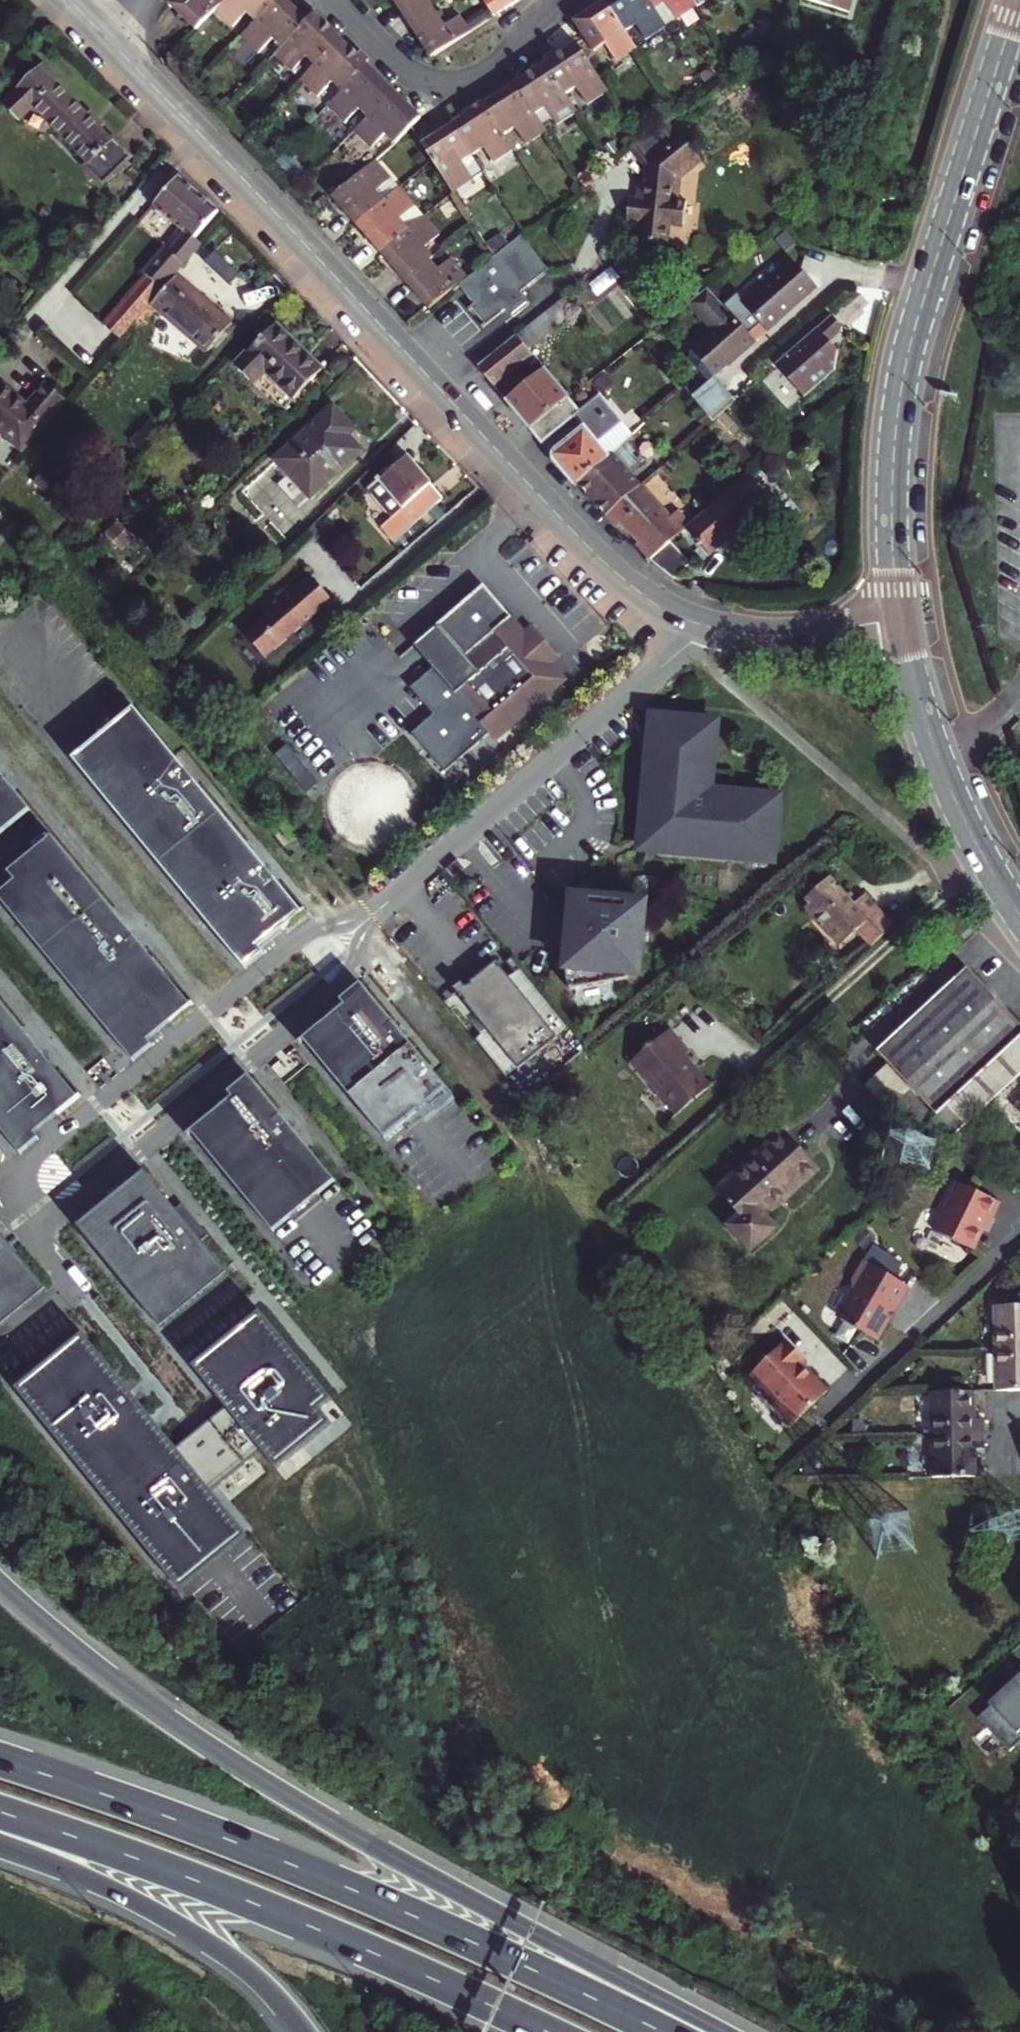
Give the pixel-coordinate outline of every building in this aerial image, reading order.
[(223,0),(176,0),(165,12),(191,39),(212,18),(226,3),(223,0)] [(212,18),(230,37),(244,23),(251,31),(278,4),(274,0),(229,0),(226,3),(212,18)] [(402,19),(427,3),(426,0),(390,0),(402,19)] [(523,0),(480,0),(492,20),(523,0)] [(654,12),(646,0),(610,0),(604,4),(623,32),(635,25),(646,40),(664,28),(654,12)] [(692,0),(646,0),(654,12),(666,6),(678,22),(698,9),(692,0)] [(796,0),(851,15),(855,0),(796,0)] [(443,27),(427,3),(402,19),(429,61),(468,35),(459,19),(443,27)] [(303,29),(278,4),(251,31),(238,45),(256,62),(270,49),(276,57),(303,29)] [(635,50),(623,32),(604,4),(574,23),(592,52),(604,45),(616,63),(635,50)] [(310,22),(303,29),(276,57),(269,64),(286,81),(303,65),(312,74),(327,59),(337,49),(310,22)] [(565,99),(576,116),(597,103),(585,86),(597,79),(577,48),(545,69),(565,99)] [(327,59),(312,74),(297,90),(313,106),(330,90),(338,100),(363,74),(337,49),(327,59)] [(104,183),(131,157),(113,138),(110,140),(57,85),(59,83),(45,68),(42,70),(6,105),(21,119),(36,104),(90,160),(86,164),(104,183)] [(555,106),(565,99),(545,69),(514,90),(534,120),(545,136),(566,123),(555,106)] [(389,99),(363,74),(338,100),(323,115),(340,131),(355,115),(364,125),(389,99)] [(514,90),(484,109),(504,140),(515,156),(535,143),(524,126),(534,120),(514,90)] [(389,99),(364,125),(349,140),(368,158),(383,141),(391,150),(415,125),(389,99)] [(462,122),(453,128),(473,159),(483,174),(503,161),(493,146),(504,140),(484,109),(481,105),(460,119),(462,122)] [(639,144),(631,151),(647,171),(646,179),(641,178),(638,199),(628,198),(625,220),(640,222),(639,239),(638,243),(667,246),(669,226),(684,228),(688,207),(681,206),(677,205),(680,182),(702,165),(680,138),(674,142),(671,138),(677,134),(668,122),(639,144)] [(453,128),(421,148),(430,164),(452,197),(473,184),(462,167),(473,159),(453,128)] [(388,183),(372,167),(329,206),(347,223),(353,231),(379,208),(372,197),(388,183)] [(168,240),(143,270),(133,282),(138,286),(105,324),(121,338),(154,299),(164,287),(198,247),(192,241),(215,214),(184,181),(178,175),(141,217),(168,240)] [(395,195),(379,208),(353,231),(379,259),(420,222),(395,195)] [(436,239),(420,222),(379,259),(384,265),(402,285),(427,263),(429,261),(422,253),(436,239)] [(520,239),(494,261),(457,290),(472,309),(469,312),(484,330),(504,314),(510,322),(529,307),(520,295),(547,273),(520,239)] [(436,273),(427,263),(402,285),(427,314),(463,280),(448,263),(436,273)] [(747,305),(750,309),(770,333),(771,334),(823,292),(811,276),(807,276),(806,271),(802,269),(798,264),(762,292),(758,290),(752,295),(752,301),(747,305)] [(152,306),(208,353),(230,327),(175,279),(152,306)] [(714,423),(735,405),(715,381),(757,344),(709,291),(690,305),(713,333),(686,353),(686,361),(707,387),(693,398),(714,423)] [(562,300),(525,331),(536,345),(574,315),(562,300)] [(763,338),(770,333),(750,309),(743,315),(763,338)] [(839,313),(783,363),(809,392),(841,364),(845,349),(835,338),(849,326),(839,313)] [(318,374),(271,328),(232,368),(250,386),(263,372),(292,400),(318,374)] [(494,390),(533,360),(515,338),(476,370),(494,390)] [(543,373),(533,360),(494,390),(505,404),(543,373)] [(578,415),(543,373),(505,404),(541,447),(573,420),(578,415)] [(24,455),(48,428),(69,403),(46,384),(27,406),(1,385),(0,387),(0,434),(24,455)] [(578,415),(573,420),(583,431),(555,454),(554,457),(554,462),(576,486),(578,485),(607,459),(597,447),(623,426),(600,399),(578,415)] [(277,461),(312,498),(362,452),(347,436),(353,430),(333,408),(277,461)] [(597,447),(607,459),(626,442),(632,437),(623,426),(597,447)] [(607,459),(578,485),(588,497),(591,495),(597,502),(594,504),(606,517),(638,486),(627,473),(642,460),(626,442),(607,459)] [(377,480),(369,487),(394,518),(366,542),(378,555),(442,499),(408,456),(385,474),(384,472),(376,478),(377,480)] [(686,524),(683,527),(705,553),(769,499),(747,471),(686,524)] [(667,516),(640,484),(638,486),(606,517),(614,526),(619,522),(637,541),(633,545),(646,559),(651,554),(672,536),(683,527),(686,524),(674,510),(667,516)] [(651,554),(674,573),(692,558),(672,536),(651,554)] [(669,578),(674,573),(651,554),(646,559),(669,578)] [(269,661),(333,599),(309,575),(279,604),(281,606),(247,638),(269,661)] [(490,737),(496,744),(565,684),(550,667),(559,659),(531,627),(523,634),(482,587),(413,646),(433,670),(490,737)] [(579,685),(601,672),(584,646),(563,659),(579,685)] [(490,737),(433,670),(410,689),(434,716),(412,735),(446,774),(490,737)] [(88,745),(71,760),(245,970),(263,955),(259,949),(302,914),(133,709),(115,723),(88,745)] [(640,780),(645,786),(639,854),(780,866),(787,794),(718,787),(725,719),(652,712),(646,775),(640,780)] [(110,717),(83,739),(88,745),(115,723),(110,717)] [(30,812),(12,790),(0,776),(0,836),(30,812)] [(0,883),(0,892),(131,1048),(183,1004),(47,843),(0,883)] [(806,906),(829,931),(834,927),(846,939),(858,928),(872,944),(894,923),(866,892),(859,899),(852,905),(847,900),(850,897),(831,876),(818,888),(822,892),(811,901),(806,906)] [(807,897),(811,901),(822,892),(818,888),(807,897)] [(854,894),(850,897),(847,900),(852,905),(859,899),(854,894)] [(640,974),(648,904),(576,896),(566,968),(568,981),(572,991),(630,979),(629,972),(640,974)] [(834,927),(829,931),(841,944),(846,939),(834,927)] [(480,1038),(510,1076),(570,1029),(524,970),(513,978),(502,963),(470,989),(463,980),(454,987),(488,1031),(480,1038)] [(965,1122),(1019,1070),(1019,1037),(960,974),(877,1052),(938,1114),(929,1122),(946,1140),(965,1122)] [(302,1041),(304,1040),(381,1135),(443,1084),(361,983),(340,1000),(345,1005),(299,1043),(300,1044),(302,1041)] [(80,1095),(0,997),(0,1127),(22,1154),(40,1140),(36,1130),(80,1095)] [(672,1029),(631,1063),(676,1116),(710,1089),(684,1058),(690,1053),(672,1029)] [(904,1088),(882,1066),(865,1083),(886,1105),(904,1088)] [(333,1180),(246,1075),(226,1092),(230,1097),(184,1135),(185,1136),(189,1133),(270,1232),(333,1180)] [(1008,1110),(1019,1122),(1019,1098),(1008,1110)] [(824,1170),(784,1130),(718,1190),(744,1218),(733,1227),(755,1252),(777,1232),(768,1221),(824,1170)] [(146,1175),(81,1228),(163,1328),(228,1275),(202,1243),(211,1236),(203,1227),(195,1234),(146,1175)] [(997,1205),(955,1185),(931,1233),(970,1253),(987,1219),(990,1220),(997,1205)] [(46,1291),(10,1247),(0,1235),(0,1329),(46,1291)] [(851,1291),(837,1314),(840,1323),(873,1341),(884,1322),(881,1319),(887,1309),(891,1311),(905,1286),(860,1261),(848,1283),(851,1291)] [(995,1306),(995,1348),(1019,1348),(1019,1306),(995,1306)] [(175,1450),(83,1338),(17,1392),(181,1593),(248,1539),(210,1492),(261,1451),(278,1472),(333,1427),(321,1413),(333,1404),(262,1317),(196,1370),(227,1409),(175,1450)] [(790,1346),(754,1380),(781,1407),(776,1412),(794,1430),(831,1396),(814,1378),(812,1380),(804,1371),(810,1366),(790,1346)] [(995,1348),(996,1392),(1019,1391),(1019,1348),(995,1348)] [(977,1420),(976,1392),(932,1394),(933,1436),(986,1435),(986,1419),(977,1420)] [(978,1449),(987,1449),(986,1435),(933,1436),(935,1480),(979,1478),(978,1449)] [(968,1728),(999,1761),(1016,1744),(1011,1739),(1019,1731),(1019,1675),(1008,1686),(1010,1688),(968,1728)]
